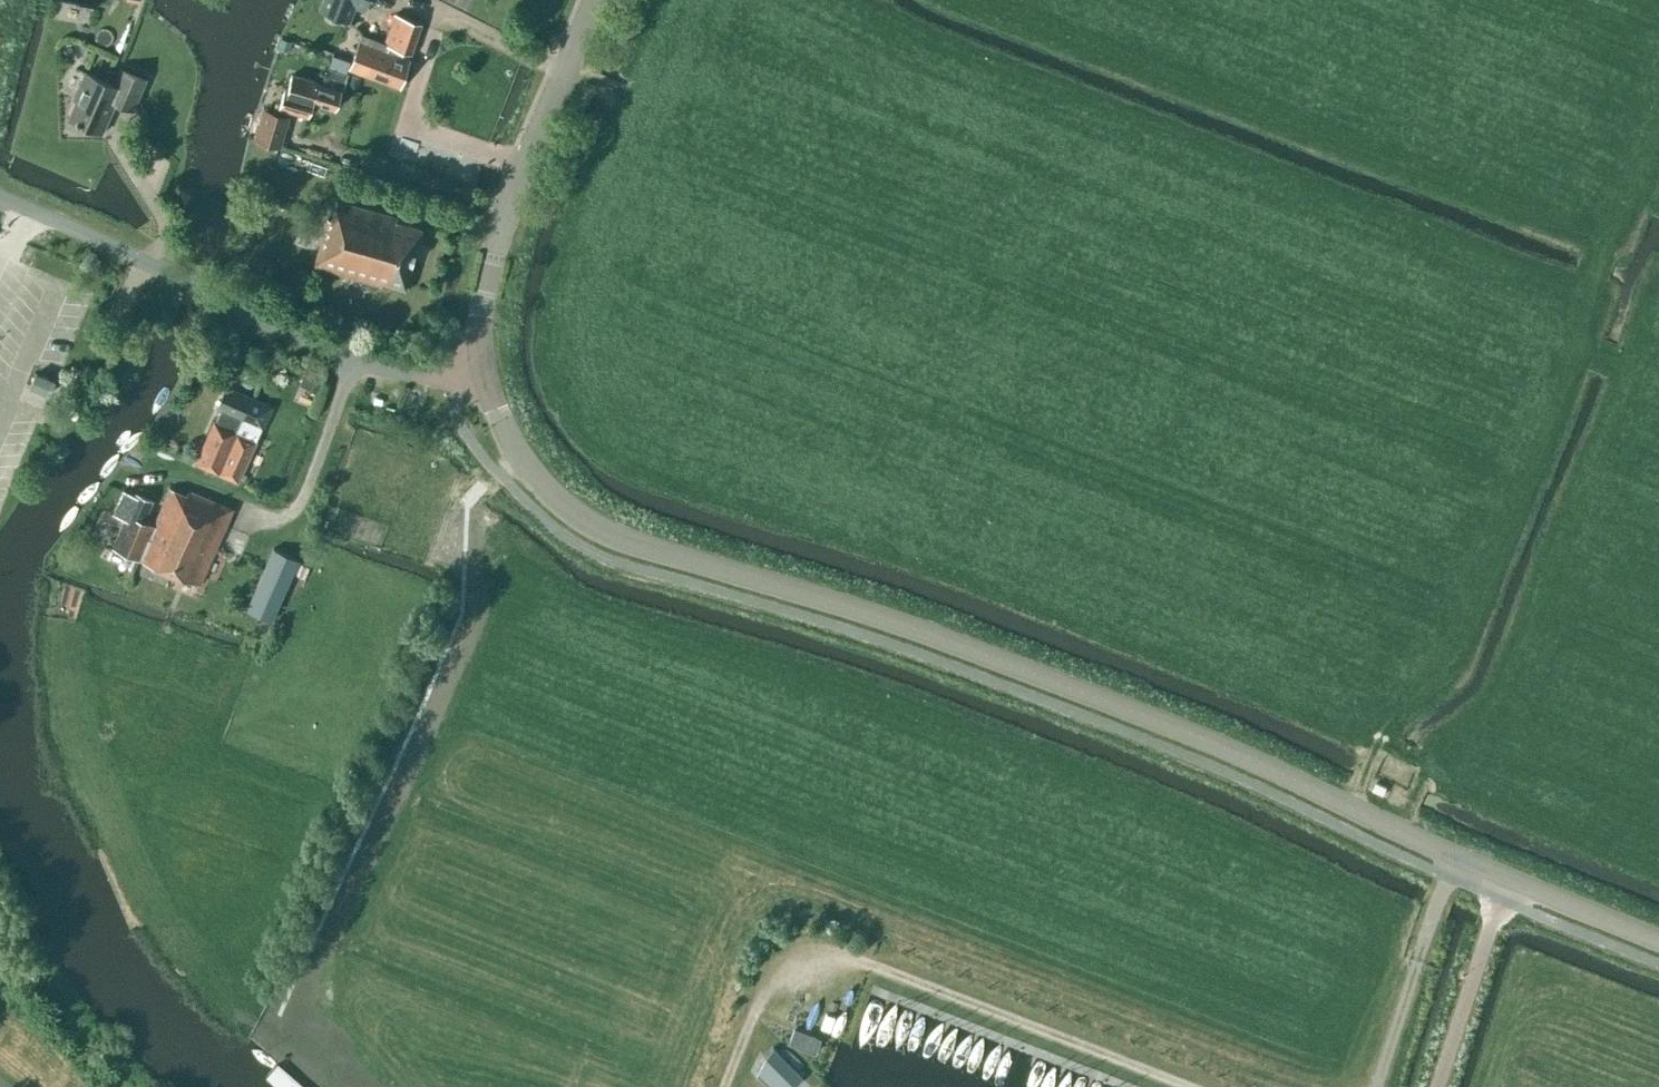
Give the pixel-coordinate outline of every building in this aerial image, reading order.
[(318,9),(350,21),(356,6),(364,10),(368,0),(321,0),(318,9)] [(421,23),(394,13),(384,42),(360,33),(348,68),(398,86),(409,58),(400,55),(401,49),(410,53),(421,23)] [(327,69),(342,75),(347,61),(332,55),(327,69)] [(114,100),(131,108),(144,78),(121,68),(113,84),(85,72),(74,97),(76,98),(68,117),(100,131),(114,100)] [(333,108),(339,88),(291,74),(285,93),(282,92),(278,106),(307,115),(311,101),(333,108)] [(290,116),(263,107),(253,139),(280,148),(290,116)] [(331,218),(328,217),(314,263),(378,282),(379,280),(404,287),(422,227),(395,219),(396,215),(337,198),(331,218)] [(31,385),(50,393),(55,380),(37,372),(31,385)] [(303,373),(299,384),(317,392),(321,381),(303,373)] [(194,462),(236,480),(255,441),(234,431),(237,423),(252,395),(225,383),(215,407),(220,409),(215,421),(213,420),(194,462)] [(129,493),(121,511),(125,513),(111,547),(140,560),(200,583),(231,509),(189,492),(185,493),(168,488),(153,524),(137,518),(146,499),(129,493)] [(246,609),(271,620),(296,559),(271,549),(246,609)] [(814,1051),(818,1038),(794,1029),(789,1041),(814,1051)] [(772,1046),(764,1055),(768,1060),(758,1071),(774,1086),(791,1086),(802,1076),(772,1046)] [(243,1071),(261,1086),(298,1086),(259,1053),(243,1071)]
